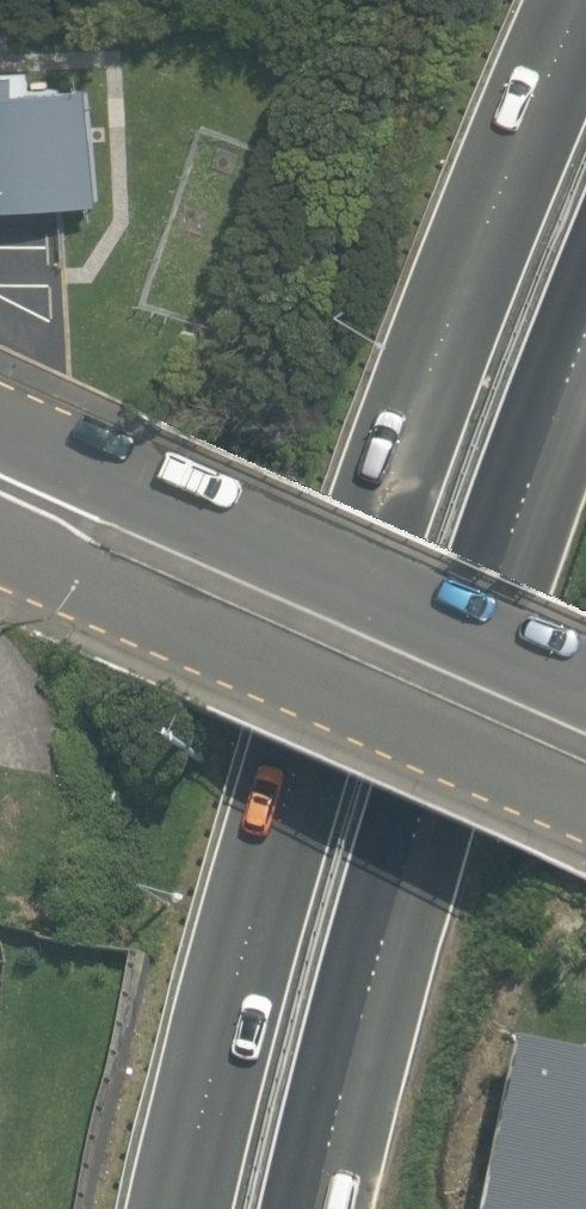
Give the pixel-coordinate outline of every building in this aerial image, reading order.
[(62,206),(105,204),(100,87),(31,91),(30,73),(0,75),(0,208),(62,206)] [(530,1037),(496,1208),(585,1208),(585,1048),(530,1037)]
